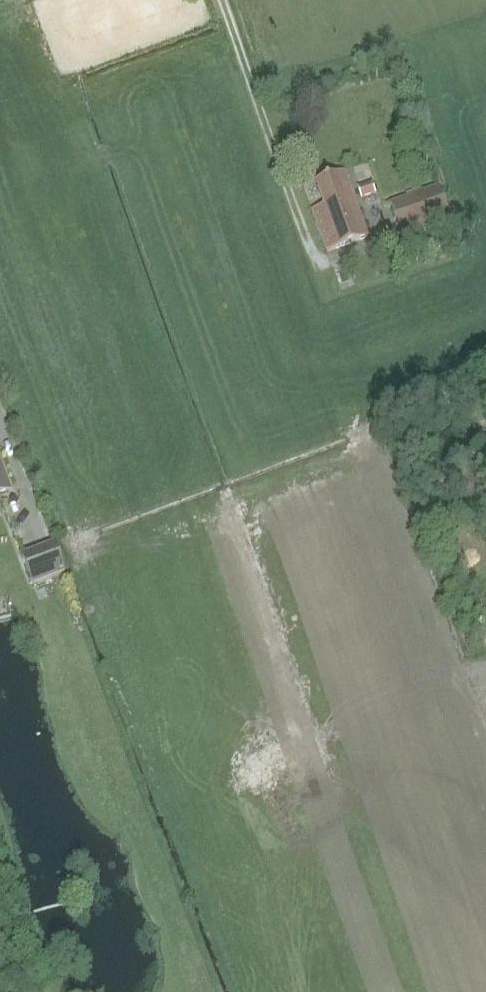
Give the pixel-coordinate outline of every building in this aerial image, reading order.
[(312,210),(327,252),(368,238),(345,173),(317,183),(325,206),(312,210)] [(362,199),(376,194),(371,182),(357,187),(362,199)] [(403,237),(451,220),(439,187),(391,204),(403,237)] [(6,492),(10,490),(0,461),(0,494),(6,492)] [(64,573),(52,542),(19,554),(30,585),(64,573)]
